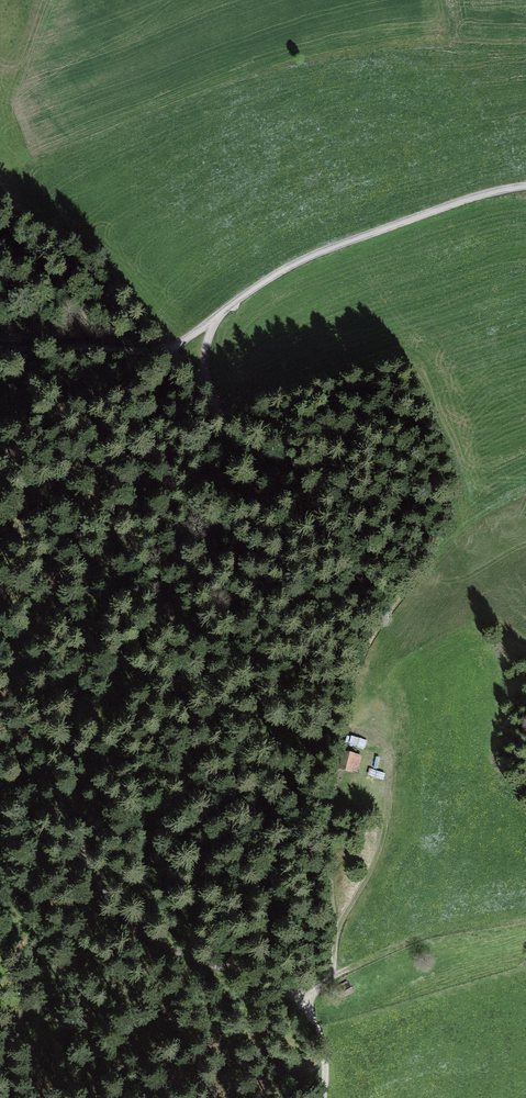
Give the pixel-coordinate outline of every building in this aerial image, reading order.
[(354,756),(345,754),(341,767),(351,770),(354,756)] [(347,984),(334,990),(338,997),(351,991),(347,984)]
